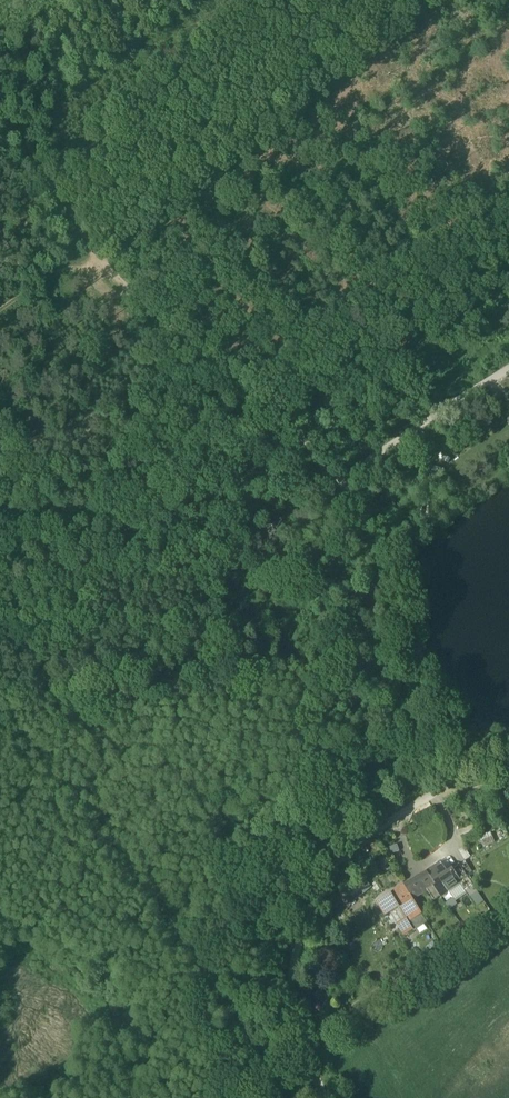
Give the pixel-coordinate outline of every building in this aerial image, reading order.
[(491,832),(479,837),(484,847),(495,842),(491,832)] [(399,851),(397,844),(387,848),(389,855),(399,851)] [(465,847),(459,851),(465,860),(471,857),(465,847)] [(446,859),(440,863),(447,873),(452,869),(453,868),(446,859)] [(473,871),(465,860),(460,864),(467,875),(473,871)] [(440,863),(428,872),(435,885),(428,889),(432,895),(437,891),(441,896),(448,891),(460,883),(461,882),(452,869),(447,873),(440,863)] [(467,893),(469,897),(471,895),(477,891),(467,875),(460,864),(453,868),(452,869),(461,882),(460,883),(467,893)] [(413,898),(428,889),(435,885),(428,872),(404,885),(412,899),(413,898)] [(456,901),(467,893),(460,883),(448,891),(456,901)] [(399,907),(406,918),(408,922),(422,913),(413,898),(412,899),(404,885),(390,893),(399,907)] [(355,902),(347,891),(340,897),(348,908),(355,902)] [(484,901),(477,891),(471,895),(477,905),(484,901)] [(391,912),(399,907),(390,893),(377,901),(383,911),(388,908),(390,912),(391,912)] [(391,912),(397,923),(400,921),(406,918),(399,907),(391,912)] [(426,921),(422,913),(408,922),(406,918),(400,921),(407,933),(413,930),(426,921)] [(407,933),(400,921),(397,923),(405,935),(407,933)]
